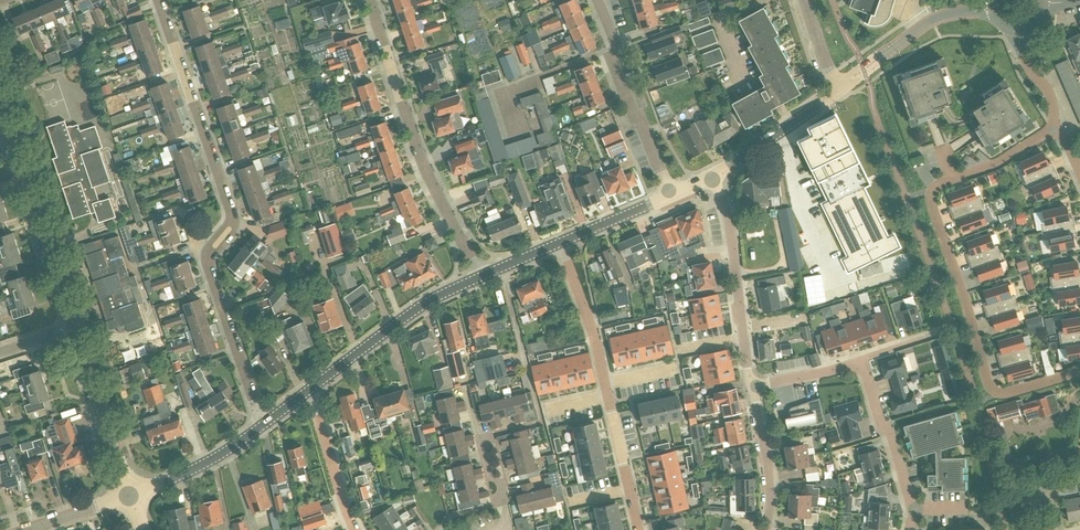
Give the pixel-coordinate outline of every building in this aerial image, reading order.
[(58,18),(70,13),(64,0),(56,0),(51,2),(58,18)] [(95,9),(93,3),(91,0),(76,0),(80,8),(88,5),(91,11),(95,9)] [(117,10),(120,9),(120,8),(123,7),(122,5),(126,4),(124,0),(112,0),(117,10)] [(347,8),(344,0),(324,7),(324,8),(322,8),(321,5),(310,9),(314,20),(325,16),(326,15),(329,24),(350,18),(350,16),(351,14),(350,11),(348,9),(347,8)] [(412,6),(410,0),(394,0),(397,10),(412,6)] [(581,10),(576,0),(570,0),(560,4),(561,6),(555,9),(558,16),(559,20),(581,10)] [(654,11),(651,0),(646,0),(634,3),(638,16),(654,11)] [(696,4),(701,16),(711,13),(706,0),(696,4)] [(737,4),(736,0),(721,0),(718,1),(721,9),(737,4)] [(849,7),(868,13),(865,22),(864,21),(864,22),(865,23),(866,23),(868,24),(869,24),(871,25),(872,25),(874,25),(875,25),(877,25),(878,25),(880,25),(881,24),(882,23),(884,23),(885,22),(886,21),(887,20),(888,19),(889,17),(890,16),(891,15),(891,13),(892,12),(892,10),(893,5),(895,1),(895,0),(852,0),(849,7)] [(677,1),(668,4),(669,7),(670,7),(671,10),(679,8),(677,1)] [(60,24),(58,18),(51,2),(38,8),(45,23),(53,20),(56,26),(63,42),(67,40),(60,24)] [(120,9),(123,17),(127,15),(129,19),(143,13),(139,5),(129,10),(126,4),(122,5),(123,7),(120,8),(120,9)] [(662,13),(671,10),(670,7),(669,7),(668,4),(660,6),(661,9),(662,13)] [(218,14),(220,13),(219,9),(210,12),(209,10),(202,13),(200,6),(184,11),(189,24),(205,19),(211,17),(218,14)] [(402,24),(416,19),(412,6),(397,10),(402,24)] [(99,18),(98,17),(102,15),(99,7),(95,9),(91,11),(95,20),(99,18)] [(220,18),(229,15),(227,11),(226,7),(219,9),(220,13),(218,14),(220,18)] [(746,128),(773,113),(771,109),(801,93),(786,66),(790,64),(775,37),(779,35),(764,7),(739,21),(752,44),(748,46),(763,74),(759,76),(764,85),(732,103),(746,128)] [(38,26),(45,23),(38,8),(26,13),(33,29),(35,35),(43,51),(47,49),(40,33),(41,33),(38,26)] [(570,29),(586,23),(581,10),(559,20),(558,16),(550,19),(552,23),(550,23),(552,27),(551,27),(552,29),(567,22),(570,29)] [(654,11),(638,16),(642,29),(658,24),(654,11)] [(20,34),(33,29),(26,13),(14,18),(20,34)] [(522,25),(530,21),(527,13),(518,17),(522,25)] [(106,24),(102,15),(98,17),(99,18),(95,20),(98,27),(93,29),(94,31),(87,34),(89,39),(104,32),(101,26),(106,24)] [(134,38),(151,32),(146,19),(130,25),(134,37),(134,38)] [(205,19),(189,24),(193,37),(209,31),(205,19)] [(406,37),(420,33),(416,19),(402,24),(406,37)] [(502,32),(511,29),(507,19),(498,22),(502,32)] [(550,23),(552,23),(550,19),(541,22),(544,30),(551,27),(552,27),(550,23)] [(60,24),(67,40),(71,39),(64,22),(60,24)] [(439,23),(432,25),(434,31),(441,29),(439,23)] [(570,44),(591,35),(586,23),(570,29),(573,35),(566,37),(568,40),(570,44)] [(682,31),(689,28),(687,23),(680,26),(679,25),(650,36),(653,43),(645,46),(650,59),(678,49),(673,37),(683,34),(682,31)] [(427,34),(434,31),(432,25),(425,27),(427,34)] [(535,30),(521,36),(526,48),(542,41),(536,29),(535,30)] [(302,39),(305,48),(306,51),(327,45),(335,42),(334,42),(331,30),(319,34),(302,39)] [(139,50),(155,45),(151,32),(134,38),(134,37),(128,40),(127,36),(117,39),(118,43),(120,43),(122,47),(129,44),(129,45),(136,42),(139,50)] [(410,51),(424,46),(420,33),(406,37),(410,51)] [(39,52),(43,51),(35,35),(32,36),(39,52)] [(76,38),(80,45),(85,40),(83,35),(76,38)] [(359,42),(357,43),(355,35),(338,41),(334,42),(335,42),(327,45),(329,53),(337,50),(339,57),(334,58),(336,62),(338,68),(345,65),(343,63),(350,60),(364,56),(359,42)] [(596,47),(591,35),(570,44),(571,47),(570,48),(571,51),(578,48),(581,54),(596,47)] [(1073,37),(1071,38),(1070,36),(1066,38),(1067,40),(1065,41),(1073,59),(1072,59),(1078,73),(1079,72),(1079,51),(1073,37)] [(118,43),(117,39),(110,42),(113,50),(122,47),(120,43),(118,43)] [(559,44),(560,48),(562,47),(563,51),(571,47),(570,44),(568,40),(559,44)] [(201,60),(217,55),(223,53),(224,56),(232,54),(231,50),(232,49),(231,46),(222,48),(222,46),(215,49),(213,42),(196,48),(201,60)] [(231,50),(232,54),(241,51),(241,50),(240,47),(239,43),(231,46),(232,49),(231,50)] [(524,66),(531,63),(523,43),(516,46),(524,66)] [(277,57),(285,54),(281,44),(273,47),(277,57)] [(560,48),(559,44),(551,47),(554,54),(563,51),(562,47),(560,48)] [(143,63),(159,57),(155,45),(139,50),(143,63)] [(447,67),(442,51),(426,56),(429,65),(431,64),(434,73),(419,78),(421,85),(420,88),(421,91),(423,92),(424,93),(440,88),(437,80),(445,77),(442,68),(447,67)] [(42,63),(47,61),(43,52),(38,54),(42,63)] [(508,80),(520,75),(512,53),(500,58),(508,80)] [(205,73),(221,67),(217,55),(201,60),(205,73)] [(350,60),(354,74),(368,69),(364,56),(350,60)] [(159,57),(143,63),(137,65),(138,69),(138,70),(144,67),(147,76),(164,70),(159,57)] [(685,71),(680,57),(653,67),(658,81),(665,79),(668,85),(690,77),(688,70),(685,71)] [(951,84),(945,66),(947,65),(944,57),(936,60),(937,61),(902,74),(901,72),(893,75),(896,83),(897,83),(912,124),(936,115),(933,108),(949,102),(943,86),(951,84)] [(1058,72),(1070,66),(1067,60),(1055,66),(1058,72)] [(129,72),(138,69),(137,65),(136,61),(128,64),(129,68),(127,68),(129,72)] [(331,70),(338,68),(336,62),(329,64),(331,70)] [(51,74),(64,70),(62,63),(49,68),(51,74)] [(121,75),(129,72),(127,68),(129,68),(128,64),(119,67),(121,75)] [(574,85),(596,77),(591,64),(575,70),(578,77),(571,80),(572,82),(574,85)] [(1061,78),(1073,72),(1070,66),(1058,72),(1061,78)] [(209,85),(226,80),(221,67),(205,73),(209,85)] [(240,75),(241,79),(250,76),(247,68),(240,71),(241,74),(240,75)] [(499,69),(493,71),(496,82),(502,80),(499,69)] [(240,75),(241,74),(240,71),(230,74),(233,82),(241,79),(240,75)] [(496,82),(493,71),(487,73),(491,84),(496,82)] [(1063,84),(1075,78),(1073,72),(1061,78),(1063,84)] [(491,84),(487,73),(481,74),(485,86),(491,84)] [(566,88),(565,84),(556,87),(554,87),(552,83),(555,82),(553,76),(543,80),(548,95),(557,92),(558,95),(566,92),(564,89),(566,88)] [(585,96),(601,89),(596,77),(574,85),(580,83),(585,96)] [(1066,90),(1078,84),(1075,78),(1063,84),(1066,90)] [(226,80),(209,85),(214,98),(230,93),(226,80)] [(988,150),(1031,123),(1004,81),(982,94),(987,102),(973,110),(981,124),(975,128),(988,150)] [(149,103),(172,95),(168,82),(152,88),(154,96),(148,98),(148,99),(139,102),(140,106),(142,106),(143,110),(151,107),(149,103)] [(363,100),(377,95),(372,82),(358,86),(363,100)] [(574,85),(572,82),(565,84),(566,88),(564,89),(566,92),(575,89),(574,85)] [(104,86),(107,96),(117,93),(115,83),(104,86)] [(1079,91),(1079,89),(1078,84),(1066,90),(1069,96),(1079,91)] [(485,86),(474,89),(476,95),(487,91),(485,86)] [(601,89),(585,96),(589,108),(583,110),(581,105),(572,108),(575,115),(584,112),(585,115),(593,112),(591,107),(605,102),(601,89)] [(489,97),(487,91),(476,95),(478,101),(489,97)] [(1079,98),(1079,91),(1069,96),(1071,102),(1079,98)] [(543,100),(541,92),(521,99),(523,106),(543,100)] [(437,136),(455,131),(455,130),(464,127),(459,112),(465,111),(459,94),(433,102),(438,119),(432,120),(435,128),(433,129),(435,134),(437,134),(437,136)] [(160,113),(177,108),(172,95),(149,103),(151,107),(151,108),(158,106),(160,113)] [(377,95),(363,100),(367,114),(381,109),(377,95)] [(477,107),(491,103),(489,97),(478,101),(475,101),(477,107)] [(1079,105),(1079,98),(1071,102),(1074,108),(1079,105)] [(351,108),(358,105),(356,99),(349,101),(351,108)] [(326,102),(321,104),(324,112),(341,106),(339,100),(327,104),(326,102)] [(344,110),(351,108),(349,101),(342,103),(344,110)] [(134,113),(143,110),(142,106),(140,106),(139,102),(132,105),(134,113)] [(234,103),(217,109),(222,121),(244,114),(243,110),(242,108),(236,110),(234,103)] [(479,113),(493,109),(491,103),(477,107),(479,113)] [(659,113),(668,108),(666,103),(656,107),(659,113)] [(260,104),(251,107),(252,111),(253,110),(255,114),(262,112),(260,104)] [(246,118),(255,114),(253,110),(252,111),(251,107),(243,110),(244,114),(222,121),(226,134),(242,128),(240,121),(246,118)] [(165,126),(181,121),(177,108),(160,113),(163,121),(156,123),(157,124),(159,128),(165,126)] [(670,113),(668,108),(659,113),(661,118),(670,113)] [(495,115),(493,109),(479,113),(481,119),(495,115)] [(693,123),(706,149),(741,130),(731,112),(720,118),(716,110),(693,123)] [(816,131),(799,140),(803,148),(806,146),(808,152),(805,153),(809,161),(812,159),(815,165),(811,166),(815,174),(818,172),(821,178),(818,179),(822,188),(824,187),(827,195),(826,195),(828,200),(822,203),(826,212),(828,211),(832,218),(830,219),(834,228),(836,227),(840,235),(838,236),(842,244),(844,244),(847,251),(846,252),(848,256),(842,259),(848,272),(900,247),(894,234),(888,237),(886,232),(884,233),(880,226),(882,225),(878,216),(876,217),(873,209),(874,209),(870,200),(868,200),(865,193),(866,192),(864,187),(870,184),(866,176),(864,177),(860,169),(862,169),(858,160),(855,161),(853,155),(855,154),(851,147),(848,148),(846,143),(849,141),(845,133),(842,135),(840,130),(843,128),(836,114),(814,125),(816,131)] [(497,121),(495,115),(481,119),(483,125),(497,121)] [(665,129),(677,125),(674,118),(662,122),(665,129)] [(67,128),(65,121),(47,126),(57,157),(53,158),(59,174),(60,173),(65,187),(63,187),(74,218),(95,211),(99,222),(116,217),(110,198),(99,201),(94,186),(110,181),(99,149),(103,147),(95,126),(80,131),(78,124),(67,128)] [(181,121),(165,126),(169,139),(185,133),(181,121)] [(372,126),(376,140),(390,135),(385,121),(372,126)] [(499,127),(497,121),(483,125),(485,131),(499,127)] [(692,157),(706,149),(693,123),(686,127),(687,129),(682,131),(686,138),(683,140),(692,157)] [(151,131),(149,131),(151,135),(160,132),(159,128),(157,124),(149,127),(151,131)] [(339,140),(350,136),(364,132),(361,124),(342,130),(337,132),(337,134),(339,140)] [(143,138),(151,135),(149,131),(151,131),(149,127),(140,130),(143,138)] [(501,133),(499,127),(485,131),(487,137),(501,133)] [(247,141),(242,128),(226,134),(230,146),(247,141)] [(483,128),(473,131),(478,143),(487,140),(483,128)] [(555,129),(554,128),(544,132),(536,135),(540,147),(556,142),(552,130),(555,129)] [(606,133),(603,128),(599,129),(602,135),(601,135),(610,157),(628,149),(619,128),(606,133)] [(268,129),(259,132),(260,136),(262,135),(263,139),(271,137),(268,129)] [(569,142),(572,134),(562,130),(559,138),(569,142)] [(262,135),(260,136),(259,132),(251,135),(253,139),(254,143),(263,139),(262,135)] [(503,139),(501,133),(487,137),(489,143),(503,139)] [(394,148),(390,135),(376,140),(380,153),(394,148)] [(529,137),(523,139),(527,153),(533,151),(529,137)] [(454,175),(473,168),(470,160),(479,157),(473,138),(455,144),(458,153),(462,151),(463,155),(449,160),(451,167),(450,168),(452,172),(453,173),(454,175)] [(247,141),(230,146),(235,159),(251,154),(248,146),(254,144),(254,143),(253,139),(247,141)] [(362,141),(364,147),(371,145),(370,142),(369,139),(362,141)] [(505,145),(503,139),(489,143),(495,162),(505,145)] [(523,139),(517,141),(521,154),(527,153),(523,139)] [(364,147),(362,141),(355,143),(358,149),(364,147)] [(517,141),(511,143),(515,156),(521,154),(517,141)] [(511,143),(505,145),(495,162),(515,156),(511,143)] [(553,162),(566,158),(560,143),(548,147),(553,162)] [(178,165),(194,159),(190,146),(173,152),(175,158),(169,160),(170,163),(154,168),(155,172),(172,167),(178,165)] [(537,169),(545,166),(542,159),(550,157),(547,147),(532,152),(537,169)] [(385,166),(399,162),(394,148),(380,153),(383,159),(372,163),(373,167),(378,165),(379,168),(385,166)] [(137,222),(143,220),(119,152),(113,154),(137,222)] [(1025,182),(1055,169),(1051,162),(1048,164),(1043,152),(1021,162),(1026,174),(1022,175),(1025,182)] [(346,155),(339,158),(341,165),(348,162),(346,155)] [(182,177),(198,171),(194,159),(178,165),(182,177)] [(399,162),(385,166),(389,180),(403,175),(399,162)] [(243,183),(259,177),(255,164),(238,170),(243,183)] [(343,175),(351,172),(349,164),(341,167),(343,175)] [(274,172),(276,176),(283,173),(281,165),(272,168),(273,172),(274,172)] [(624,175),(621,166),(609,171),(609,173),(602,176),(609,194),(617,191),(618,192),(629,188),(629,187),(638,184),(633,171),(624,175)] [(172,167),(155,172),(156,176),(173,170),(172,167)] [(267,179),(276,176),(274,172),(273,172),(272,168),(264,171),(267,179)] [(1055,169),(1025,182),(1028,189),(1032,188),(1037,199),(1059,189),(1054,178),(1058,176),(1055,169)] [(180,192),(203,184),(198,171),(182,177),(185,185),(178,187),(179,188),(180,192)] [(521,210),(528,207),(532,206),(518,171),(506,176),(521,210)] [(762,177),(757,171),(741,182),(742,183),(744,208),(770,205),(769,197),(781,196),(779,175),(762,177)] [(585,206),(599,200),(594,187),(599,185),(594,172),(581,177),(584,184),(577,187),(585,206)] [(308,182),(322,180),(321,173),(307,175),(308,182)] [(491,186),(506,181),(504,173),(488,178),(491,186)] [(247,195),(263,190),(259,177),(243,183),(247,195)] [(560,201),(568,199),(561,179),(554,181),(552,179),(546,181),(546,184),(539,186),(543,197),(549,195),(557,192),(560,201)] [(357,196),(372,191),(369,182),(354,187),(357,196)] [(203,184),(180,192),(179,188),(171,190),(173,194),(171,195),(172,199),(181,195),(182,196),(188,194),(191,202),(207,197),(203,184)] [(953,214),(983,203),(980,196),(976,197),(972,185),(949,193),(954,205),(950,206),(953,214)] [(494,202),(487,186),(470,194),(474,204),(483,200),(486,206),(494,202)] [(400,206),(414,201),(408,187),(395,193),(400,206)] [(165,201),(172,199),(171,195),(173,194),(171,190),(162,193),(165,201)] [(251,208),(274,200),(273,196),(272,194),(266,196),(263,190),(247,195),(251,208)] [(289,190),(280,193),(282,197),(283,197),(285,200),(292,198),(289,190)] [(568,199),(560,201),(557,192),(549,195),(558,220),(574,214),(568,199)] [(274,200),(276,204),(285,200),(283,197),(282,197),(280,193),(273,196),(274,200)] [(543,226),(558,220),(549,195),(543,197),(544,201),(535,205),(543,226)] [(274,200),(251,208),(256,220),(261,219),(263,226),(280,220),(277,212),(272,214),(269,207),(276,205),(276,204),(274,200)] [(388,214),(386,209),(380,211),(384,221),(403,213),(406,219),(404,220),(407,228),(423,222),(414,201),(400,206),(395,209),(394,209),(395,211),(388,214)] [(338,219),(355,214),(351,202),(334,207),(338,219)] [(983,203),(953,214),(955,221),(959,220),(963,232),(986,223),(982,212),(985,210),(983,203)] [(5,228),(2,220),(9,218),(4,205),(0,206),(0,229),(5,228)] [(394,209),(395,209),(393,206),(386,209),(388,214),(395,211),(394,209)] [(1043,232),(1074,225),(1072,218),(1069,218),(1066,206),(1042,211),(1045,224),(1041,224),(1043,232)] [(502,221),(508,235),(509,234),(511,236),(522,231),(522,229),(522,228),(517,215),(513,207),(506,210),(509,218),(502,221)] [(705,244),(702,230),(703,229),(700,221),(702,220),(698,211),(695,210),(697,207),(695,207),(666,219),(667,222),(652,229),(649,230),(651,235),(656,246),(661,260),(662,260),(666,260),(671,259),(696,255),(695,248),(705,244)] [(790,271),(803,268),(800,250),(791,207),(778,209),(790,271)] [(1001,222),(1011,218),(1009,211),(998,215),(1001,222)] [(508,235),(502,221),(499,213),(484,219),(488,227),(493,241),(508,235)] [(1027,223),(1025,213),(1015,215),(1017,225),(1027,223)] [(173,216),(162,220),(161,217),(149,221),(152,232),(153,232),(155,237),(177,229),(173,216)] [(274,240),(288,235),(284,221),(270,226),(274,240)] [(328,258),(345,252),(336,223),(319,228),(328,258)] [(134,248),(130,238),(130,239),(126,225),(120,227),(132,263),(137,261),(138,263),(139,263),(134,248)] [(1074,225),(1043,232),(1044,239),(1048,238),(1051,251),(1075,246),(1072,233),(1076,233),(1074,225)] [(303,242),(308,240),(306,235),(307,233),(314,230),(313,226),(300,230),(303,242)] [(390,246),(407,239),(402,226),(391,229),(393,235),(391,236),(393,239),(389,240),(390,246)] [(18,247),(13,233),(7,235),(5,228),(0,229),(0,252),(0,253),(18,247)] [(350,228),(343,231),(345,237),(353,234),(350,228)] [(145,240),(147,243),(155,240),(156,241),(162,239),(165,248),(181,242),(177,229),(155,237),(153,232),(152,232),(153,233),(146,235),(147,239),(145,240)] [(641,234),(626,240),(637,266),(638,266),(645,263),(644,262),(639,249),(645,246),(646,246),(642,238),(641,234)] [(970,262),(1000,252),(997,245),(994,246),(990,234),(967,242),(971,254),(967,255),(970,262)] [(126,256),(119,235),(105,240),(105,238),(83,245),(84,251),(87,250),(88,254),(86,255),(92,272),(91,272),(109,330),(117,327),(119,333),(128,330),(145,325),(138,305),(143,303),(137,285),(138,284),(135,275),(129,277),(123,257),(126,256)] [(145,240),(147,239),(146,235),(136,238),(136,237),(130,238),(134,248),(144,244),(147,243),(145,240)] [(276,259),(270,254),(273,250),(255,235),(246,245),(259,256),(263,260),(264,261),(266,258),(273,263),(276,259)] [(431,249),(438,246),(434,238),(427,241),(431,249)] [(638,266),(637,266),(626,240),(618,244),(623,256),(624,256),(630,269),(635,282),(641,279),(638,266)] [(134,248),(139,263),(149,259),(144,244),(134,248)] [(251,266),(259,256),(246,245),(237,256),(251,266)] [(656,246),(647,250),(651,259),(653,264),(661,260),(656,246)] [(18,270),(16,263),(22,261),(18,247),(0,253),(4,265),(0,267),(0,276),(18,270)] [(614,257),(610,248),(604,251),(602,250),(600,251),(600,252),(597,253),(601,262),(599,263),(602,270),(604,269),(604,270),(609,268),(614,279),(624,275),(619,264),(616,256),(614,257)] [(407,274),(413,285),(414,287),(437,274),(429,260),(424,252),(408,261),(414,271),(410,273),(409,272),(407,274)] [(1000,252),(970,262),(972,270),(976,268),(980,280),(1003,272),(999,260),(1003,259),(1000,252)] [(175,279),(192,273),(187,261),(183,262),(181,256),(162,262),(165,269),(172,267),(175,279)] [(242,277),(251,266),(237,256),(229,266),(234,270),(231,274),(239,281),(242,277)] [(689,278),(713,274),(710,262),(694,265),(687,267),(686,262),(685,257),(676,258),(679,271),(682,271),(682,273),(688,272),(688,273),(689,278)] [(270,266),(273,263),(266,258),(264,261),(263,260),(261,263),(269,270),(272,267),(270,266)] [(666,260),(660,261),(661,270),(662,270),(666,269),(669,269),(669,268),(667,260),(666,260)] [(1021,263),(1024,273),(1034,270),(1032,260),(1021,263)] [(410,273),(414,271),(408,261),(404,263),(404,264),(393,270),(398,278),(405,290),(413,285),(407,274),(409,272),(410,273)] [(1079,281),(1079,273),(1079,274),(1077,261),(1053,265),(1055,278),(1051,278),(1052,286),(1079,281)] [(273,263),(270,266),(272,267),(269,270),(275,275),(280,269),(273,263)] [(285,273),(280,269),(275,275),(274,276),(280,280),(285,273)] [(32,289),(27,275),(21,277),(18,270),(0,276),(0,277),(2,284),(10,282),(14,295),(32,289)] [(269,292),(274,285),(256,270),(250,276),(257,282),(254,285),(261,291),(264,287),(269,292)] [(384,289),(392,285),(386,271),(378,274),(384,289)] [(169,281),(170,285),(171,287),(175,299),(187,295),(185,290),(196,286),(192,273),(175,279),(169,281)] [(343,291),(353,287),(348,273),(337,276),(343,291)] [(1026,282),(1033,280),(1030,273),(1023,275),(1026,282)] [(713,274),(689,278),(690,283),(690,285),(685,286),(687,296),(693,295),(692,290),(698,289),(698,288),(715,286),(713,274)] [(826,301),(821,274),(804,277),(808,304),(826,301)] [(779,301),(776,285),(786,283),(784,275),(757,280),(763,311),(781,307),(781,308),(790,305),(789,299),(779,301)] [(170,285),(169,281),(168,277),(159,280),(160,284),(162,284),(163,288),(170,285)] [(153,287),(151,283),(150,279),(144,281),(145,283),(147,289),(153,287)] [(541,314),(541,315),(549,312),(543,300),(542,300),(540,297),(544,295),(538,279),(527,284),(541,314)] [(162,284),(160,284),(159,280),(151,283),(153,287),(147,289),(148,293),(163,288),(162,284)] [(1052,286),(1053,293),(1057,293),(1059,305),(1079,302),(1079,281),(1052,286)] [(533,318),(541,315),(541,314),(527,284),(517,288),(524,304),(528,302),(530,305),(528,306),(533,318)] [(986,312),(1017,302),(1015,295),(1011,296),(1007,284),(984,291),(988,303),(984,304),(986,312)] [(617,306),(630,303),(626,285),(613,288),(617,306)] [(889,299),(897,296),(894,285),(886,287),(889,299)] [(275,314),(286,302),(291,296),(279,286),(269,298),(275,314)] [(368,312),(376,307),(369,297),(371,295),(365,287),(362,290),(360,286),(345,297),(353,308),(351,309),(356,316),(359,314),(361,317),(363,316),(364,318),(370,314),(368,312)] [(32,289),(14,295),(18,308),(11,310),(14,319),(32,313),(29,305),(36,303),(32,289)] [(675,300),(674,292),(665,293),(667,301),(675,300)] [(688,299),(691,315),(720,309),(717,294),(692,299),(688,299)] [(863,309),(859,294),(851,296),(853,306),(858,308),(858,311),(861,318),(851,321),(858,344),(873,339),(863,309)] [(260,309),(270,305),(267,298),(257,302),(260,309)] [(907,308),(904,299),(904,298),(890,303),(893,312),(898,310),(898,311),(901,310),(907,328),(921,324),(915,305),(907,308)] [(182,319),(205,312),(200,299),(184,304),(187,312),(180,314),(180,315),(182,319)] [(324,331),(341,325),(332,300),(315,306),(324,331)] [(675,301),(668,303),(668,304),(669,310),(676,309),(675,301)] [(833,315),(839,313),(838,310),(847,308),(845,301),(830,306),(833,315)] [(1017,302),(986,312),(988,319),(992,318),(996,330),(1019,323),(1015,311),(1019,310),(1017,302)] [(863,309),(873,339),(888,335),(884,322),(890,320),(885,303),(879,305),(881,311),(870,315),(868,308),(863,309)] [(723,324),(720,309),(691,315),(694,330),(723,324)] [(193,330),(209,324),(205,312),(182,319),(180,315),(171,318),(173,322),(174,322),(175,326),(183,323),(183,324),(190,322),(193,330)] [(491,346),(487,333),(489,333),(485,313),(467,317),(472,337),(474,336),(477,349),(491,346)] [(280,327),(278,321),(275,314),(267,317),(270,325),(266,327),(268,332),(280,327)] [(1027,327),(1043,322),(1041,314),(1025,319),(1027,327)] [(278,321),(280,327),(282,332),(284,331),(293,352),(313,344),(304,321),(294,325),(291,316),(278,321)] [(858,344),(851,321),(841,324),(839,317),(834,319),(843,349),(858,344)] [(1045,319),(1048,334),(1055,333),(1053,324),(1054,323),(1053,317),(1045,319)] [(1079,337),(1079,317),(1062,320),(1064,332),(1060,333),(1061,341),(1079,337)] [(173,322),(171,318),(164,321),(167,329),(175,326),(174,322),(173,322)] [(458,321),(455,319),(451,320),(450,323),(444,324),(448,339),(443,340),(446,351),(452,377),(460,375),(454,349),(464,347),(458,321)] [(828,354),(843,349),(834,319),(829,320),(831,327),(821,331),(821,333),(815,335),(820,348),(826,346),(828,354)] [(1029,334),(1044,330),(1043,322),(1027,327),(1029,334)] [(218,334),(224,332),(221,323),(215,325),(218,334)] [(190,344),(213,337),(209,324),(193,330),(195,337),(188,339),(189,341),(180,343),(181,347),(183,347),(184,351),(191,348),(190,344)] [(650,328),(657,357),(673,353),(666,324),(650,328)] [(804,342),(807,341),(812,340),(809,325),(801,327),(804,342)] [(650,328),(637,331),(644,360),(657,357),(650,328)] [(437,351),(432,340),(434,339),(430,330),(408,340),(412,349),(414,348),(419,359),(437,351)] [(630,364),(644,360),(637,331),(623,334),(630,364)] [(273,375),(286,365),(276,351),(282,346),(273,333),(264,339),(269,345),(263,349),(263,350),(255,357),(264,368),(266,366),(273,375)] [(615,367),(630,364),(623,334),(608,338),(615,367)] [(1000,362),(1031,353),(1029,346),(1025,347),(1022,335),(998,341),(1002,353),(998,354),(1000,362)] [(213,337),(190,344),(191,348),(192,349),(198,347),(201,355),(217,350),(213,337)] [(1061,341),(1062,348),(1066,347),(1068,360),(1079,358),(1079,337),(1061,341)] [(760,360),(776,359),(774,339),(759,340),(760,360)] [(540,351),(537,341),(526,344),(528,354),(540,351)] [(1050,351),(1057,350),(1056,341),(1049,343),(1050,351)] [(175,354),(184,351),(183,347),(181,347),(180,343),(172,346),(175,354)] [(781,354),(793,353),(791,343),(780,344),(781,354)] [(937,358),(949,354),(946,343),(934,346),(937,358)] [(1041,350),(1044,363),(1052,361),(1049,348),(1041,350)] [(699,355),(702,370),(732,364),(729,349),(704,354),(699,355)] [(813,366),(820,364),(817,352),(809,354),(813,366)] [(1034,352),(1031,353),(1000,362),(1002,369),(1006,368),(1009,380),(1033,374),(1035,373),(1033,363),(1037,362),(1034,352)] [(473,362),(473,363),(476,376),(478,382),(484,381),(487,380),(506,375),(504,368),(501,355),(482,360),(473,362)] [(589,355),(574,359),(581,388),(596,384),(589,355)] [(906,382),(904,372),(907,371),(902,355),(881,361),(886,377),(891,376),(893,385),(906,382)] [(574,359),(560,362),(567,391),(581,388),(574,359)] [(181,370),(178,361),(173,363),(176,371),(181,370)] [(135,381),(146,377),(140,362),(129,365),(130,367),(119,370),(124,383),(134,379),(135,381)] [(560,362),(547,365),(553,394),(567,391),(560,362)] [(28,390),(46,384),(41,370),(34,373),(32,364),(14,370),(16,379),(24,377),(28,390)] [(732,364),(702,370),(705,385),(735,379),(732,364)] [(547,365),(531,368),(538,397),(553,394),(547,365)] [(438,391),(454,387),(448,366),(433,370),(438,391)] [(186,407),(193,404),(185,382),(181,373),(175,374),(178,384),(186,407)] [(209,389),(208,387),(203,379),(202,378),(198,381),(198,382),(218,412),(231,404),(226,397),(233,393),(225,380),(217,385),(221,391),(216,395),(211,387),(209,389)] [(5,399),(13,398),(11,388),(17,387),(16,381),(3,383),(5,399)] [(956,381),(945,384),(948,397),(960,393),(956,381)] [(205,420),(218,412),(198,382),(192,386),(203,403),(197,407),(205,420)] [(906,382),(893,385),(896,395),(891,396),(896,412),(917,406),(912,390),(909,391),(906,382)] [(46,384),(28,390),(32,402),(24,405),(28,414),(29,413),(32,419),(48,414),(46,408),(43,400),(50,398),(46,384)] [(157,403),(166,401),(160,384),(152,386),(157,403)] [(149,406),(157,403),(152,386),(143,389),(149,406)] [(435,400),(438,412),(458,407),(456,402),(455,395),(454,395),(453,389),(442,391),(444,398),(435,400)] [(706,395),(709,407),(738,401),(736,389),(720,392),(714,394),(706,395)] [(394,412),(395,416),(404,413),(406,419),(415,416),(412,407),(409,408),(404,390),(389,394),(394,412)] [(526,392),(513,395),(518,414),(519,416),(519,417),(520,422),(526,421),(525,416),(524,413),(531,411),(531,410),(536,409),(531,391),(526,392)] [(471,394),(470,394),(475,411),(481,410),(484,423),(490,421),(495,420),(490,401),(482,404),(478,392),(471,394)] [(356,403),(354,394),(340,398),(342,404),(339,404),(344,420),(350,419),(353,431),(367,427),(363,415),(362,415),(359,402),(356,403)] [(395,416),(394,412),(389,394),(375,399),(380,414),(366,418),(372,439),(383,435),(380,428),(388,425),(388,418),(395,416)] [(1057,404),(1055,395),(1056,394),(1055,394),(1045,396),(1046,397),(1023,404),(1022,399),(995,407),(988,409),(992,424),(999,422),(1021,416),(1021,415),(1025,413),(1027,419),(1048,414),(1046,407),(1057,404)] [(513,395),(502,398),(507,417),(513,415),(518,414),(513,395)] [(677,396),(665,399),(669,421),(682,418),(677,396)] [(694,396),(684,397),(686,410),(697,408),(694,396)] [(7,407),(11,406),(12,404),(10,399),(8,398),(4,399),(3,401),(4,406),(7,407)] [(502,398),(490,401),(495,420),(501,419),(507,417),(502,398)] [(810,425),(825,422),(820,398),(791,407),(790,409),(789,410),(789,411),(789,413),(789,414),(790,417),(786,418),(788,429),(810,424),(810,425)] [(665,399),(652,402),(657,424),(669,421),(665,399)] [(157,403),(161,416),(169,439),(185,434),(179,417),(171,419),(169,415),(171,414),(166,401),(157,403)] [(709,407),(705,407),(707,414),(723,411),(724,416),(740,412),(738,401),(709,407)] [(861,436),(856,420),(862,419),(857,401),(834,407),(840,425),(845,441),(861,436)] [(652,402),(639,405),(644,426),(657,424),(652,402)] [(458,407),(438,412),(441,423),(450,421),(451,426),(459,424),(458,419),(461,419),(459,412),(458,407)] [(696,416),(695,409),(694,409),(688,410),(689,419),(696,417),(696,416)] [(959,434),(955,421),(958,420),(955,411),(904,425),(906,435),(909,434),(913,447),(910,448),(913,457),(936,451),(936,473),(928,474),(928,485),(942,484),(942,490),(967,490),(965,457),(942,457),(941,449),(964,442),(962,433),(959,434)] [(152,444),(169,439),(161,416),(154,419),(155,424),(147,427),(152,444)] [(58,436),(69,466),(87,459),(83,446),(73,450),(71,444),(77,442),(69,418),(55,423),(59,435),(59,436),(58,436)] [(716,436),(744,430),(742,418),(726,421),(727,426),(723,427),(713,429),(715,435),(712,436),(716,436)] [(424,434),(430,433),(436,431),(436,430),(434,422),(422,425),(424,434)] [(595,423),(574,428),(578,442),(598,437),(595,423)] [(691,425),(690,425),(693,441),(701,439),(701,438),(700,431),(704,430),(702,423),(698,424),(691,425)] [(424,434),(422,425),(421,425),(421,424),(414,426),(419,445),(426,443),(424,434)] [(451,426),(443,428),(445,433),(444,433),(447,445),(466,441),(464,435),(463,429),(461,429),(459,424),(451,426)] [(818,428),(819,436),(827,435),(825,427),(818,428)] [(514,438),(509,439),(510,445),(512,451),(531,446),(528,435),(531,435),(529,428),(513,432),(514,438)] [(830,444),(840,441),(837,428),(827,431),(830,444)] [(347,436),(345,429),(340,430),(343,437),(349,458),(351,466),(357,464),(354,456),(356,456),(350,435),(347,436)] [(716,436),(712,436),(714,444),(717,443),(726,441),(730,440),(730,445),(746,441),(744,430),(716,436)] [(14,447),(10,435),(5,437),(9,449),(14,447)] [(51,438),(54,449),(53,449),(55,455),(60,469),(69,466),(58,436),(59,436),(59,435),(51,438)] [(787,458),(808,454),(807,448),(814,447),(812,435),(788,439),(789,446),(785,446),(785,449),(785,451),(785,455),(787,457),(787,458)] [(5,450),(9,449),(5,437),(0,439),(0,441),(3,451),(5,450)] [(598,437),(578,442),(580,453),(601,448),(598,437)] [(1014,468),(1007,437),(998,439),(1005,470),(1014,468)] [(48,451),(43,438),(33,441),(32,440),(20,444),(22,451),(27,450),(30,461),(27,462),(33,482),(49,477),(43,457),(39,458),(38,454),(48,451)] [(701,439),(693,441),(694,447),(703,445),(701,439)] [(447,447),(442,448),(444,457),(446,458),(450,457),(451,462),(468,458),(467,453),(469,452),(467,446),(466,441),(447,445),(447,447)] [(863,466),(882,461),(878,449),(873,450),(871,444),(857,448),(863,466)] [(734,460),(750,457),(747,445),(728,449),(728,452),(727,452),(728,456),(726,456),(726,455),(718,457),(720,463),(734,460)] [(300,447),(299,446),(296,447),(296,448),(288,450),(293,468),(295,467),(297,476),(307,474),(304,465),(306,464),(302,446),(300,447)] [(531,446),(512,451),(514,457),(515,463),(534,458),(531,446)] [(3,474),(7,486),(7,485),(7,486),(8,490),(21,485),(19,482),(25,480),(23,473),(15,447),(14,447),(9,449),(5,450),(8,462),(0,465),(3,474)] [(601,448),(580,453),(583,464),(603,459),(601,448)] [(675,452),(648,458),(651,473),(678,467),(675,452)] [(703,452),(696,454),(699,467),(705,465),(703,452)] [(808,454),(787,458),(787,459),(786,461),(787,465),(788,466),(789,469),(804,467),(805,474),(818,471),(817,465),(815,465),(814,454),(808,455),(808,454)] [(734,460),(720,463),(721,469),(728,468),(730,473),(732,473),(735,472),(752,469),(750,457),(734,460)] [(361,470),(378,465),(376,458),(359,463),(361,470)] [(468,458),(451,462),(452,467),(452,468),(455,479),(474,474),(473,469),(471,462),(469,463),(468,458)] [(534,458),(515,463),(516,468),(519,480),(540,475),(538,470),(537,470),(534,458)] [(603,459),(583,464),(586,478),(606,473),(603,459)] [(282,461),(281,462),(279,461),(275,462),(275,463),(268,465),(272,484),(271,484),(278,512),(285,510),(280,490),(288,488),(287,480),(282,461)] [(882,461),(863,466),(854,469),(857,481),(866,479),(868,486),(885,481),(882,474),(885,474),(882,461)] [(678,467),(651,473),(654,487),(681,481),(678,467)] [(419,478),(417,470),(412,471),(415,481),(414,481),(418,492),(425,490),(421,478),(419,478)] [(546,487),(539,488),(543,507),(555,504),(555,502),(553,496),(563,493),(560,479),(559,476),(557,470),(548,472),(549,477),(544,478),(546,487)] [(805,474),(807,481),(820,480),(818,471),(805,474)] [(359,485),(368,483),(366,474),(357,476),(359,485)] [(474,474),(455,479),(457,490),(477,486),(475,480),(474,474)] [(702,487),(714,485),(712,474),(700,476),(702,487)] [(733,495),(754,494),(753,478),(733,479),(733,489),(729,489),(730,495),(733,495)] [(259,512),(265,510),(265,508),(271,506),(261,480),(243,487),(253,512),(258,510),(259,512)] [(681,481),(654,487),(658,500),(684,494),(681,481)] [(531,482),(525,483),(526,488),(527,491),(532,510),(543,507),(539,488),(534,490),(531,482)] [(361,499),(372,497),(368,484),(358,487),(361,499)] [(790,505),(811,506),(812,495),(819,495),(819,488),(813,488),(813,484),(806,484),(805,494),(790,493),(790,497),(789,498),(788,502),(790,504),(790,505)] [(869,514),(889,516),(890,503),(879,502),(879,496),(888,496),(884,484),(868,489),(868,502),(870,502),(869,514)] [(460,502),(457,503),(459,510),(473,506),(472,500),(480,498),(478,492),(477,486),(457,490),(460,502)] [(523,493),(515,494),(520,513),(532,510),(527,491),(523,493)] [(688,510),(684,494),(658,500),(661,516),(688,510)] [(734,511),(755,510),(754,494),(733,495),(730,495),(730,500),(734,507),(734,511)] [(852,505),(852,497),(844,496),(843,505),(852,505)] [(1079,521),(1079,497),(1066,500),(1069,521),(1079,519),(1079,521)] [(363,510),(370,508),(374,507),(371,498),(367,499),(360,501),(363,510)] [(382,529),(414,509),(413,507),(407,511),(399,516),(394,509),(403,503),(400,499),(391,505),(392,506),(375,518),(382,529)] [(197,528),(203,527),(223,523),(218,500),(198,504),(201,514),(195,516),(195,519),(197,528)] [(616,503),(596,508),(599,522),(620,517),(616,503)] [(727,515),(727,508),(706,505),(706,512),(706,514),(726,516),(727,515)] [(811,513),(811,506),(790,505),(790,506),(788,508),(788,512),(789,514),(789,517),(804,517),(804,524),(818,525),(818,513),(811,513)] [(303,520),(323,513),(321,506),(300,512),(303,520)] [(185,507),(168,511),(172,529),(198,529),(195,519),(187,520),(185,507)] [(422,520),(421,518),(406,527),(402,520),(410,515),(411,517),(417,513),(414,509),(382,529),(406,529),(422,520)] [(303,520),(306,529),(327,524),(323,513),(303,520)] [(889,516),(869,514),(869,522),(862,522),(862,529),(885,529),(886,528),(888,529),(889,516)] [(668,520),(670,527),(660,529),(685,529),(686,529),(683,516),(668,520)] [(522,517),(515,519),(517,529),(526,529),(522,517)] [(622,529),(620,517),(599,522),(601,529),(618,529),(622,529)] [(735,529),(737,521),(724,518),(721,529),(724,529),(740,529),(735,529)] [(247,525),(246,520),(233,523),(234,529),(248,529),(247,525)] [(406,529),(411,529),(417,526),(418,528),(424,524),(422,520),(406,529)]
